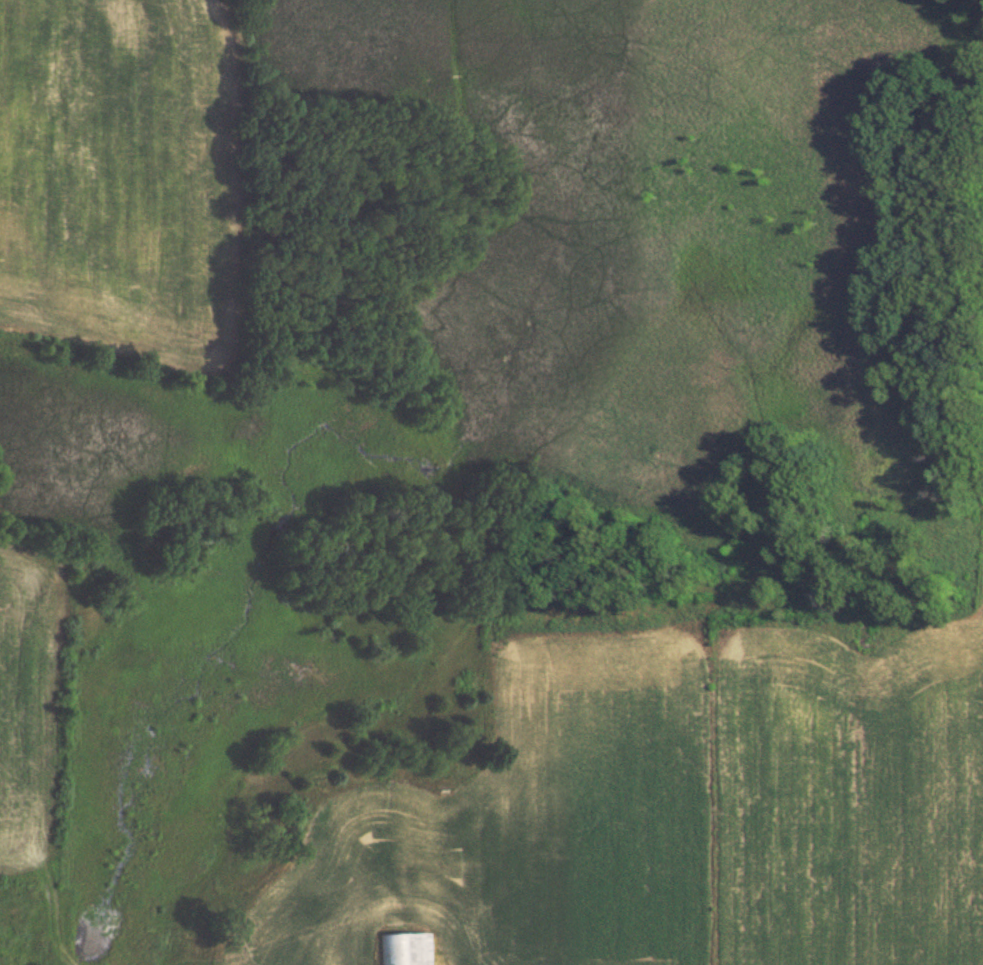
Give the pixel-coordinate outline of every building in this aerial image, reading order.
[(427,933),(381,934),(381,964),(428,964),(427,933)]
